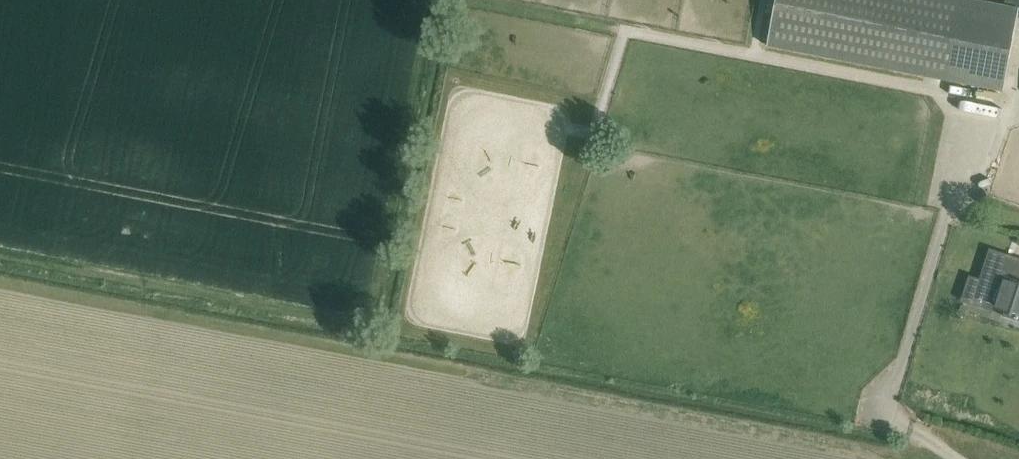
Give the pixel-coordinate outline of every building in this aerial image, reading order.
[(768,47),(923,77),(956,83),(993,91),(1004,93),(1008,77),(1018,19),(1018,0),(1007,0),(1006,7),(969,0),(778,0),(768,47)] [(986,267),(981,282),(1000,289),(993,310),(1004,314),(1003,318),(1014,322),(1015,318),(1018,319),(1018,282),(1001,277),(1003,272),(986,267)]
